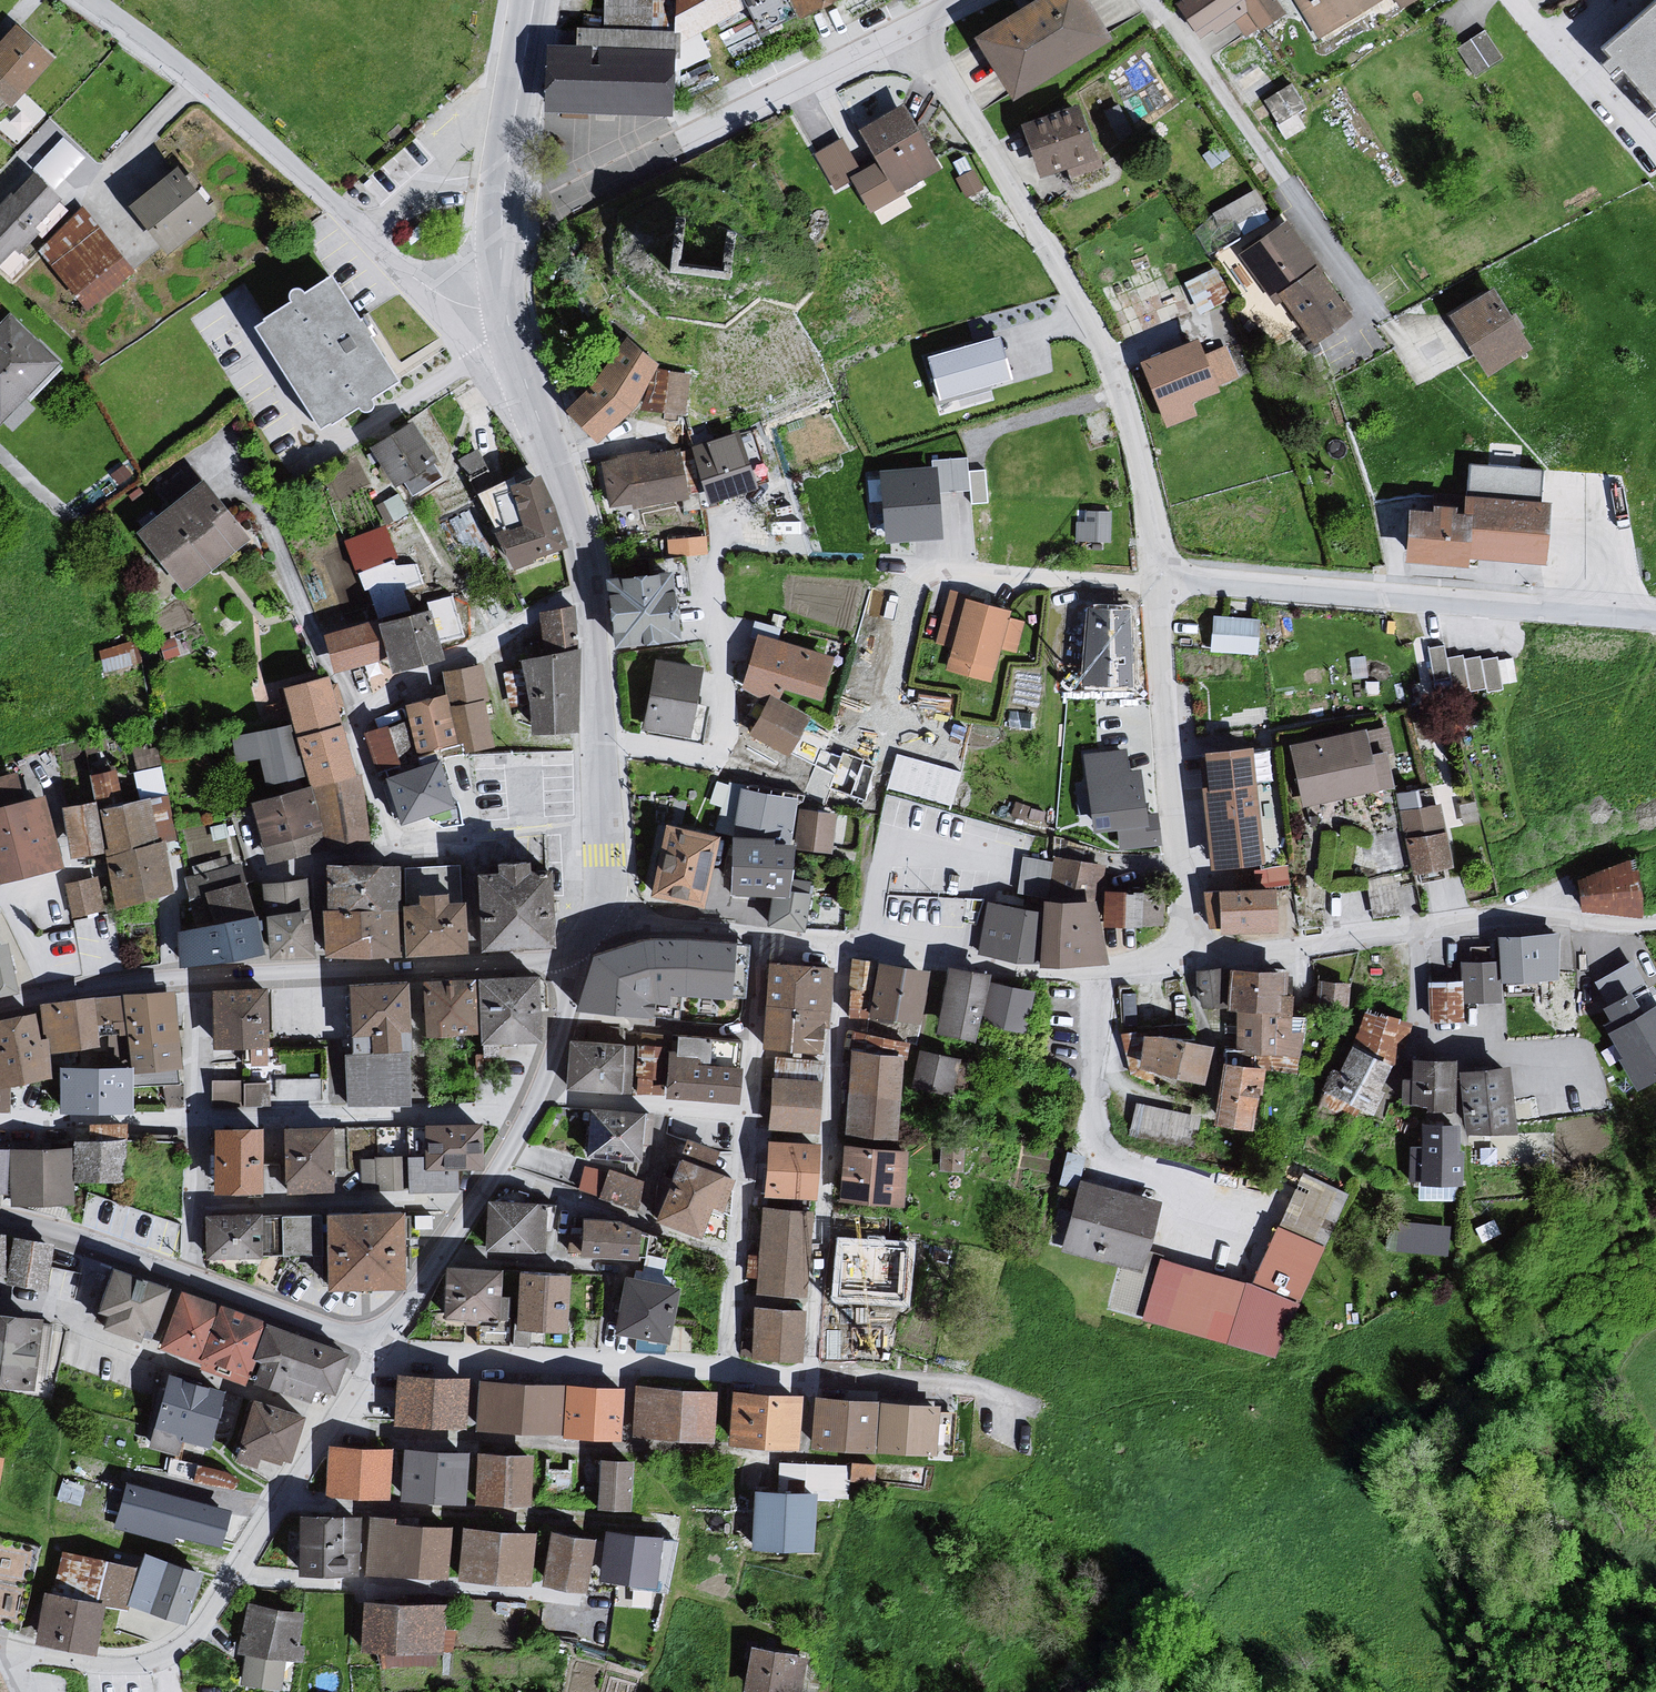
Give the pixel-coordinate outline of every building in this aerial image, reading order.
[(675,35),(684,71),(712,57),(700,34),(749,9),(762,35),(796,17),(787,0),(605,0),(604,32),(675,35)] [(802,19),(839,0),(792,0),(802,19)] [(983,41),(1019,97),(1106,40),(1080,0),(1047,0),(983,41)] [(1168,4),(1192,45),(1227,28),(1239,44),(1283,18),(1271,0),(1175,0),(1168,4)] [(1313,44),(1389,0),(1284,0),(1313,44)] [(1404,14),(1422,0),(1392,0),(1404,14)] [(1589,53),(1643,116),(1655,106),(1655,8),(1650,1),(1589,53)] [(552,48),(548,112),(671,115),(675,35),(604,32),(578,30),(579,49),(552,48)] [(0,38),(0,106),(5,109),(44,63),(5,32),(0,38)] [(1470,79),(1497,62),(1481,34),(1452,53),(1470,79)] [(1082,106),(1025,122),(1041,179),(1098,163),(1082,106)] [(890,107),(847,133),(888,199),(931,172),(890,107)] [(164,170),(117,209),(156,262),(202,222),(164,170)] [(0,204),(0,258),(5,252),(11,258),(31,237),(26,232),(53,203),(24,179),(0,204)] [(1211,206),(1224,236),(1271,216),(1258,186),(1211,206)] [(32,256),(76,314),(127,274),(107,262),(79,212),(32,256)] [(739,225),(682,222),(681,245),(737,247),(739,225)] [(1345,314),(1274,223),(1226,260),(1297,351),(1345,314)] [(337,282),(261,330),(324,429),(400,380),(337,282)] [(1517,354),(1485,301),(1444,326),(1476,379),(1517,354)] [(53,369),(0,321),(0,431),(53,369)] [(1000,338),(927,360),(941,401),(1012,384),(1000,338)] [(591,388),(566,412),(598,444),(633,412),(656,371),(660,364),(623,343),(591,388)] [(1197,344),(1146,364),(1170,425),(1198,415),(1192,402),(1216,392),(1197,344)] [(683,381),(656,371),(632,415),(673,423),(683,381)] [(437,461),(412,422),(371,448),(396,487),(437,461)] [(731,438),(679,453),(698,506),(747,494),(731,438)] [(616,460),(594,469),(604,512),(684,506),(671,454),(616,460)] [(1402,515),(1396,568),(1484,578),(1497,469),(1455,464),(1448,520),(1402,515)] [(937,467),(881,471),(885,543),(941,540),(937,467)] [(524,526),(500,535),(513,570),(567,550),(539,476),(509,487),(524,526)] [(190,486),(126,537),(175,596),(240,545),(190,486)] [(1111,543),(1111,512),(1085,512),(1085,522),(1076,522),(1076,543),(1111,543)] [(667,535),(670,551),(709,544),(706,529),(667,535)] [(383,530),(341,545),(362,605),(417,588),(412,565),(394,566),(383,530)] [(673,573),(608,581),(617,650),(682,642),(673,573)] [(1000,615),(958,603),(938,661),(941,662),(939,673),(986,687),(992,655),(1013,657),(1022,626),(999,619),(1000,615)] [(576,610),(543,617),(547,658),(578,652),(576,610)] [(420,612),(366,628),(378,660),(383,675),(433,662),(420,612)] [(1263,620),(1216,616),(1213,653),(1260,656),(1263,620)] [(366,628),(318,640),(329,676),(378,660),(366,628)] [(751,639),(734,693),(762,701),(767,689),(813,705),(828,663),(751,639)] [(547,658),(524,662),(525,669),(531,704),(537,735),(578,733),(578,652),(547,658)] [(1441,688),(1501,682),(1499,653),(1447,658),(1448,660),(1439,661),(1441,688)] [(694,675),(647,663),(635,732),(681,742),(694,675)] [(476,667),(438,675),(451,744),(457,744),(460,754),(488,751),(479,708),(484,709),(476,667)] [(525,669),(504,673),(510,708),(531,704),(525,669)] [(320,678),(274,692),(284,728),(287,738),(333,728),(320,678)] [(439,697),(398,706),(410,758),(451,744),(439,697)] [(801,720),(762,701),(743,741),(749,745),(745,753),(778,766),(784,763),(793,765),(812,730),(797,727),(801,720)] [(374,763),(399,759),(391,717),(366,721),(374,763)] [(249,805),(305,790),(287,738),(284,728),(228,741),(249,805)] [(351,779),(333,728),(287,738),(305,790),(351,779)] [(1365,730),(1290,745),(1303,809),(1396,790),(1390,758),(1399,756),(1393,729),(1366,734),(1365,730)] [(1128,749),(1083,755),(1094,834),(1117,831),(1120,851),(1162,845),(1158,813),(1147,815),(1141,770),(1131,772),(1128,749)] [(870,766),(830,751),(816,795),(855,807),(870,766)] [(1255,753),(1203,758),(1213,868),(1265,863),(1255,753)] [(754,769),(723,757),(707,782),(705,812),(727,818),(731,790),(742,792),(754,769)] [(431,758),(375,781),(396,830),(447,811),(431,758)] [(358,777),(351,779),(305,790),(320,856),(367,844),(358,777)] [(249,805),(241,807),(265,870),(320,856),(305,790),(249,805)] [(727,818),(723,840),(767,840),(767,845),(780,846),(782,846),(790,801),(742,792),(731,790),(727,818)] [(0,808),(0,886),(56,873),(39,800),(0,808)] [(143,801),(92,814),(101,859),(158,846),(172,842),(165,800),(143,801)] [(91,805),(56,812),(66,865),(100,856),(92,814),(91,805)] [(1439,808),(1401,815),(1413,875),(1451,868),(1439,808)] [(834,818),(792,811),(788,852),(827,859),(834,818)] [(707,839),(653,828),(638,897),(691,907),(707,839)] [(723,840),(719,840),(720,895),(763,900),(759,926),(797,931),(804,897),(779,890),(780,846),(767,845),(767,840),(723,840)] [(158,846),(101,859),(109,916),(166,900),(158,846)] [(1049,858),(1043,902),(1089,905),(1094,893),(1100,893),(1102,866),(1049,858)] [(1626,860),(1570,884),(1574,914),(1634,919),(1637,913),(1654,907),(1651,866),(1635,865),(1628,871),(1626,860)] [(479,875),(461,876),(468,954),(537,946),(532,874),(517,871),(516,864),(480,864),(479,875)] [(180,879),(192,931),(253,917),(239,866),(180,879)] [(398,869),(332,868),(331,913),(330,955),(408,956),(404,907),(398,869)] [(66,878),(73,913),(107,906),(99,871),(66,878)] [(1104,880),(1104,917),(1163,918),(1164,881),(1104,880)] [(266,886),(269,917),(307,912),(305,883),(266,886)] [(403,895),(404,907),(408,956),(456,955),(450,903),(440,903),(440,893),(403,895)] [(1224,933),(1276,931),(1275,893),(1223,895),(1224,933)] [(1031,901),(1030,913),(1031,966),(1099,965),(1089,905),(1043,902),(1031,901)] [(1030,913),(981,904),(973,956),(1008,963),(1027,963),(1030,913)] [(307,912),(269,917),(273,959),(315,957),(307,912)] [(192,931),(182,933),(184,965),(233,959),(262,952),(253,917),(192,931)] [(1557,935),(1498,939),(1500,963),(1500,984),(1560,980),(1557,935)] [(744,998),(748,944),(657,938),(590,955),(573,1011),(652,1016),(653,1002),(667,1003),(668,994),(744,998)] [(16,994),(7,949),(0,951),(0,997),(16,994)] [(824,969),(756,962),(758,1067),(765,1070),(768,1058),(819,1063),(824,969)] [(1500,984),(1500,963),(1462,964),(1463,1004),(1501,1003),(1500,984)] [(919,973),(866,964),(861,1017),(914,1025),(919,973)] [(1226,1008),(1222,970),(1199,973),(1204,1010),(1226,1008)] [(982,977),(941,971),(929,1033),(969,1048),(982,977)] [(1428,1014),(1461,1015),(1462,973),(1429,973),(1428,1014)] [(1286,975),(1238,974),(1234,1010),(1242,1011),(1241,1050),(1267,1053),(1295,1058),(1297,1034),(1287,1034),(1289,1001),(1282,1000),(1286,975)] [(530,977),(463,980),(469,1046),(535,1044),(530,977)] [(463,980),(411,984),(414,1038),(464,1036),(463,980)] [(397,984),(341,987),(345,1056),(403,1054),(397,984)] [(1026,994),(983,985),(976,1027),(1021,1041),(1026,994)] [(1636,1090),(1655,1080),(1655,995),(1652,988),(1597,1018),(1636,1090)] [(266,993),(203,995),(205,1053),(266,1053),(266,993)] [(164,995),(114,999),(124,1073),(177,1067),(164,995)] [(87,1001),(34,1008),(40,1042),(43,1060),(93,1051),(87,1001)] [(1359,1010),(1344,1047),(1388,1068),(1409,1023),(1359,1010)] [(0,1020),(0,1113),(7,1114),(6,1093),(14,1086),(46,1080),(43,1060),(40,1042),(31,1042),(28,1015),(0,1020)] [(848,1033),(838,1136),(895,1145),(898,1058),(892,1057),(894,1040),(848,1033)] [(1135,1037),(1131,1070),(1195,1087),(1205,1048),(1198,1047),(1135,1037)] [(739,1042),(659,1038),(659,1099),(733,1106),(739,1042)] [(625,1046),(560,1043),(557,1098),(623,1099),(625,1046)] [(1388,1068),(1344,1047),(1313,1093),(1317,1099),(1314,1110),(1348,1127),(1356,1114),(1372,1123),(1391,1094),(1376,1088),(1388,1068)] [(1241,1050),(1227,1048),(1218,1121),(1252,1129),(1267,1053),(1241,1050)] [(957,1062),(911,1051),(903,1094),(946,1103),(957,1062)] [(403,1054),(340,1056),(345,1110),(409,1108),(403,1054)] [(1447,1060),(1402,1061),(1400,1112),(1449,1114),(1447,1060)] [(1499,1068),(1449,1073),(1457,1141),(1509,1135),(1499,1068)] [(124,1073),(48,1070),(53,1118),(126,1115),(124,1073)] [(212,1073),(211,1101),(270,1103),(271,1075),(212,1073)] [(765,1079),(764,1132),(812,1136),(813,1125),(817,1124),(814,1084),(765,1079)] [(644,1114),(591,1111),(588,1162),(641,1165),(644,1114)] [(1451,1127),(1414,1125),(1414,1186),(1456,1188),(1451,1127)] [(482,1127),(427,1129),(428,1158),(378,1159),(379,1189),(410,1188),(410,1194),(459,1192),(458,1171),(483,1170),(482,1127)] [(335,1129),(282,1130),(284,1199),(337,1197),(335,1129)] [(262,1132),(212,1132),(213,1199),(263,1199),(262,1132)] [(120,1142),(65,1143),(66,1152),(70,1186),(120,1185),(120,1142)] [(812,1147),(760,1142),(758,1198),(811,1202),(812,1147)] [(899,1153),(835,1149),(832,1203),(897,1209),(899,1153)] [(68,1208),(66,1152),(5,1152),(4,1196),(8,1197),(10,1211),(40,1216),(40,1207),(68,1208)] [(737,1181),(680,1160),(655,1226),(703,1243),(715,1211),(725,1214),(737,1181)] [(1245,1285),(1155,1262),(1139,1325),(1270,1357),(1343,1196),(1296,1174),(1272,1229),(1267,1230),(1245,1285)] [(1152,1203),(1073,1184),(1058,1253),(1135,1275),(1152,1203)] [(491,1206),(490,1249),(541,1251),(542,1207),(491,1206)] [(804,1213),(755,1210),(749,1296),(799,1300),(804,1213)] [(263,1215),(206,1217),(208,1263),(265,1261),(263,1215)] [(398,1217),(331,1220),(334,1288),(400,1285),(398,1217)] [(617,1222),(586,1220),(583,1259),(639,1263),(640,1235),(617,1222)] [(1389,1247),(1447,1249),(1447,1223),(1389,1221),(1389,1247)] [(3,1239),(0,1278),(0,1284),(0,1286),(39,1299),(47,1248),(3,1239)] [(900,1244),(831,1243),(829,1306),(901,1306),(900,1244)] [(163,1291),(101,1270),(87,1315),(98,1321),(95,1331),(129,1344),(133,1336),(144,1341),(163,1291)] [(499,1276),(451,1272),(447,1316),(502,1320),(504,1301),(498,1301),(499,1276)] [(572,1276),(521,1274),(518,1330),(569,1333),(572,1276)] [(681,1291),(626,1279),(614,1335),(669,1347),(681,1291)] [(194,1372),(238,1388),(251,1364),(242,1361),(255,1326),(172,1295),(151,1350),(196,1366),(194,1372)] [(795,1315),(747,1310),(746,1362),(795,1363),(795,1315)] [(25,1392),(29,1320),(0,1317),(0,1391),(25,1392)] [(330,1399),(344,1356),(255,1326),(242,1361),(251,1364),(247,1393),(307,1410),(311,1394),(330,1399)] [(463,1380),(388,1375),(389,1428),(464,1430),(463,1380)] [(220,1395),(159,1379),(146,1450),(183,1455),(183,1441),(208,1444),(220,1395)] [(557,1387),(471,1381),(471,1430),(557,1435),(557,1387)] [(714,1392),(636,1389),(634,1440),(713,1442),(714,1392)] [(802,1398),(731,1393),(727,1448),(798,1453),(802,1398)] [(877,1404),(813,1400),(810,1450),(874,1453),(877,1404)] [(245,1401),(228,1461),(255,1473),(260,1463),(275,1468),(277,1463),(286,1466),(301,1418),(245,1401)] [(937,1409),(880,1406),(878,1452),(935,1455),(937,1409)] [(385,1450),(322,1447),(322,1498),(386,1499),(385,1450)] [(467,1451),(390,1449),(391,1503),(467,1506),(467,1451)] [(531,1458),(476,1457),(475,1506),(530,1507),(531,1458)] [(632,1463),(601,1462),(600,1512),(631,1512),(632,1463)] [(171,1500),(133,1490),(121,1534),(130,1545),(158,1549),(171,1500)] [(814,1502),(757,1498),(755,1545),(812,1548),(814,1502)] [(352,1519),(289,1517),(291,1576),(352,1578),(352,1519)] [(445,1526),(365,1521),(361,1576),(445,1579),(445,1526)] [(534,1536),(462,1532),(460,1583),(532,1587),(534,1536)] [(596,1541),(552,1536),(545,1588),(589,1594),(596,1541)] [(673,1545),(607,1536),(600,1583),(666,1592),(673,1545)] [(54,1554),(45,1597),(88,1607),(119,1610),(126,1570),(54,1554)] [(133,1556),(126,1570),(119,1610),(175,1625),(190,1576),(133,1556)] [(45,1597),(34,1595),(26,1645),(83,1656),(92,1607),(88,1607),(45,1597)] [(441,1605),(356,1603),(354,1655),(437,1658),(439,1654),(455,1655),(454,1628),(444,1627),(441,1605)] [(241,1605),(231,1658),(240,1660),(238,1688),(271,1691),(280,1691),(285,1662),(303,1666),(304,1650),(299,1649),(302,1615),(241,1605)] [(743,1646),(739,1691),(787,1691),(791,1650),(743,1646)]
